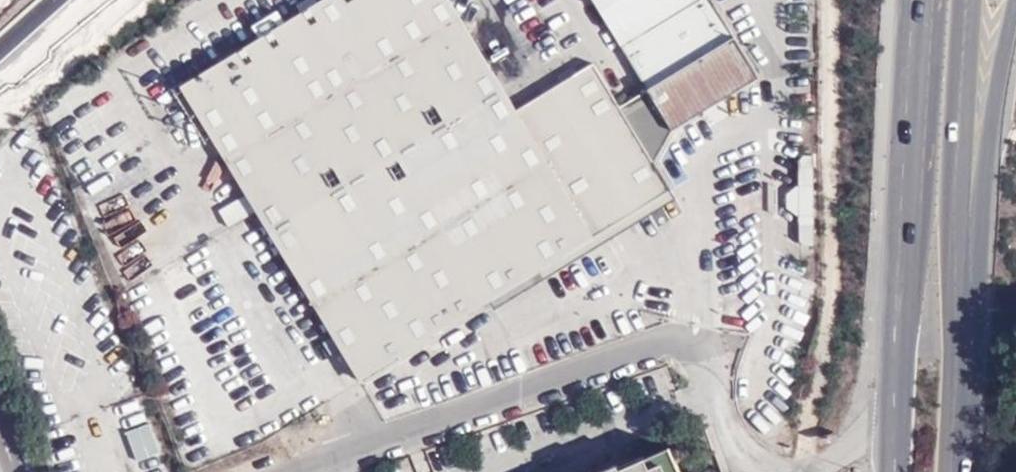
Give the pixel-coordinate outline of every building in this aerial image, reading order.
[(652,83),(619,102),(594,63),(518,106),(452,0),(321,0),(185,85),(359,372),(675,187),(653,157),(674,125),(759,75),(714,0),(601,0),(652,83)] [(783,160),(723,158),(719,304),(780,306),(781,247),(802,248),(801,261),(819,262),(821,208),(802,207),(801,234),(781,233),(783,160)] [(228,227),(254,215),(246,198),(220,210),(228,227)] [(127,431),(137,461),(161,453),(151,423),(127,431)] [(669,444),(641,457),(642,459),(619,470),(616,463),(596,471),(681,471),(669,444)]
